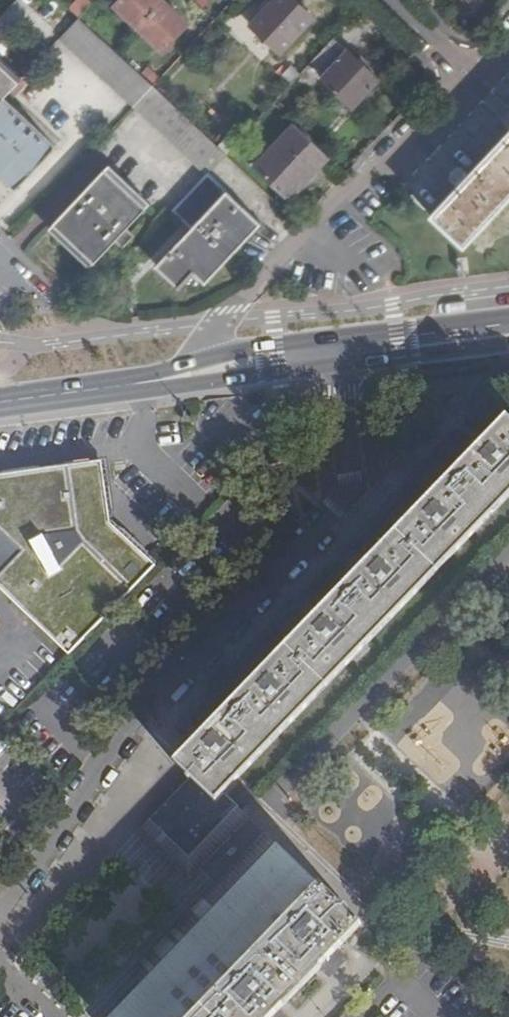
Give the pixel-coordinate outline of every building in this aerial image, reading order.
[(139,25),(162,0),(120,0),(116,3),(139,25)] [(139,25),(163,48),(187,23),(164,0),(162,0),(139,25)] [(313,17),(295,0),(274,0),(252,24),(281,51),(313,17)] [(79,17),(70,8),(57,21),(66,30),(79,17)] [(60,37),(134,106),(153,86),(116,51),(79,17),(66,30),(60,37)] [(28,50),(8,32),(0,40),(0,81),(28,50)] [(379,79),(335,37),(312,62),(324,76),(322,78),(353,107),(379,79)] [(210,171),(227,153),(154,85),(153,86),(134,106),(207,175),(210,171)] [(0,101),(0,170),(17,186),(57,145),(5,96),(0,101)] [(292,196),(329,156),(296,123),(258,163),(292,196)] [(429,213),(460,242),(508,191),(508,129),(459,182),(429,213)] [(115,239),(126,227),(145,208),(105,170),(54,222),(94,260),(115,239)] [(207,175),(175,208),(191,224),(156,262),(179,284),(194,270),(206,281),(262,220),(210,171),(207,175)] [(148,241),(159,251),(184,223),(173,213),(148,241)] [(134,235),(126,227),(115,239),(123,246),(134,235)] [(173,764),(185,774),(180,780),(145,816),(143,818),(190,862),(230,820),(235,824),(238,821),(243,817),(220,795),(231,784),(239,776),(349,662),(508,496),(508,416),(507,414),(488,433),(483,439),(474,448),(434,491),(424,483),(420,489),(427,497),(420,505),(378,550),(370,558),(364,564),(322,608),(316,614),(308,622),(266,666),(260,674),(252,680),(211,725),(205,730),(196,738),(189,746),(173,764)] [(483,439),(488,433),(480,424),(475,431),(483,439)] [(474,448),(483,439),(475,431),(470,441),(470,443),(474,448)] [(470,443),(470,441),(459,433),(445,449),(455,459),(470,443)] [(66,657),(91,632),(107,615),(121,601),(151,570),(107,528),(99,465),(75,469),(0,479),(0,593),(66,657)] [(427,497),(420,489),(414,499),(415,501),(420,505),(427,497)] [(107,528),(144,563),(159,547),(102,492),(107,528)] [(399,518),(415,501),(414,499),(404,492),(388,509),(399,518)] [(364,550),(370,558),(378,550),(372,546),(388,530),(377,520),(361,536),(368,543),(364,550)] [(359,559),(364,564),(370,558),(364,550),(359,559)] [(310,608),(316,614),(322,608),(317,604),(310,608)] [(303,618),(308,622),(316,614),(310,608),(307,606),(299,613),(303,618)] [(289,633),(303,618),(299,613),(293,609),(277,624),(289,633)] [(252,668),(260,674),(266,666),(262,661),(276,645),(266,636),(258,645),(252,651),(258,658),(252,668)] [(248,676),(252,680),(260,674),(252,668),(248,676)] [(197,725),(205,730),(211,725),(206,719),(220,703),(211,695),(196,710),(202,717),(197,725)] [(191,733),(196,738),(205,730),(197,725),(191,733)] [(227,975),(314,885),(276,848),(160,967),(112,1016),(187,1016),(227,975)] [(327,976),(335,968),(339,972),(347,964),(340,958),(341,951),(362,929),(315,884),(314,885),(227,975),(187,1016),(281,1016),(282,1012),(321,971),(327,976)] [(339,972),(335,968),(327,976),(325,977),(331,983),(340,973),(339,972)]
